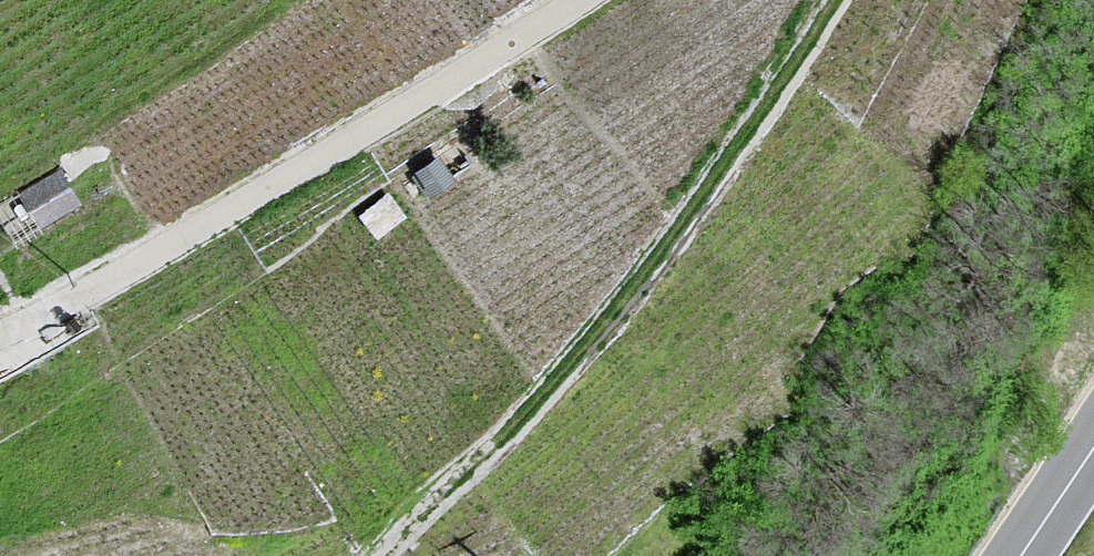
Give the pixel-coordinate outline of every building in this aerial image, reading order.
[(416,177),(431,202),(453,189),(438,164),(416,177)] [(65,175),(16,200),(30,228),(79,204),(65,175)] [(390,203),(359,222),(373,246),(405,227),(390,203)]
